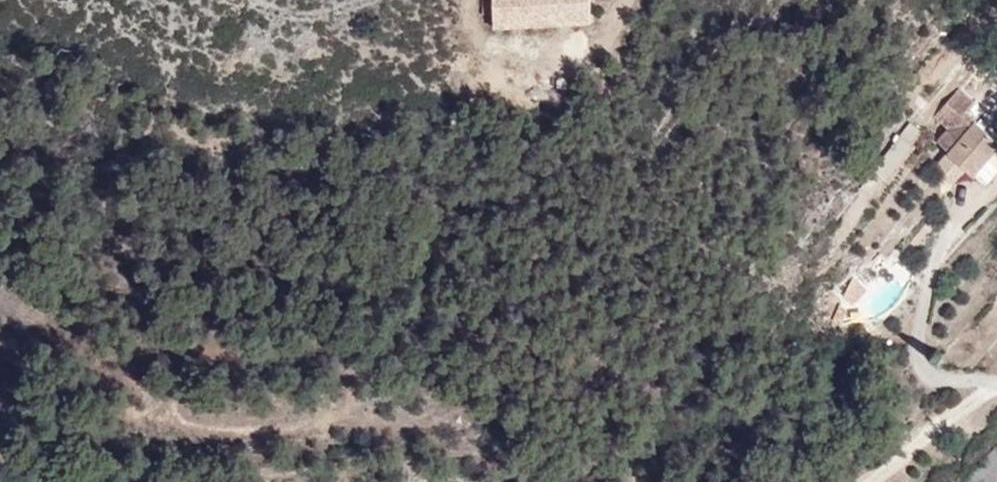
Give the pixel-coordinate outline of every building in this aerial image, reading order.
[(498,23),(595,16),(594,0),(497,0),(498,23)] [(989,151),(918,94),(884,143),(961,195),(989,151)] [(995,445),(963,481),(996,481),(996,447),(995,445)]
